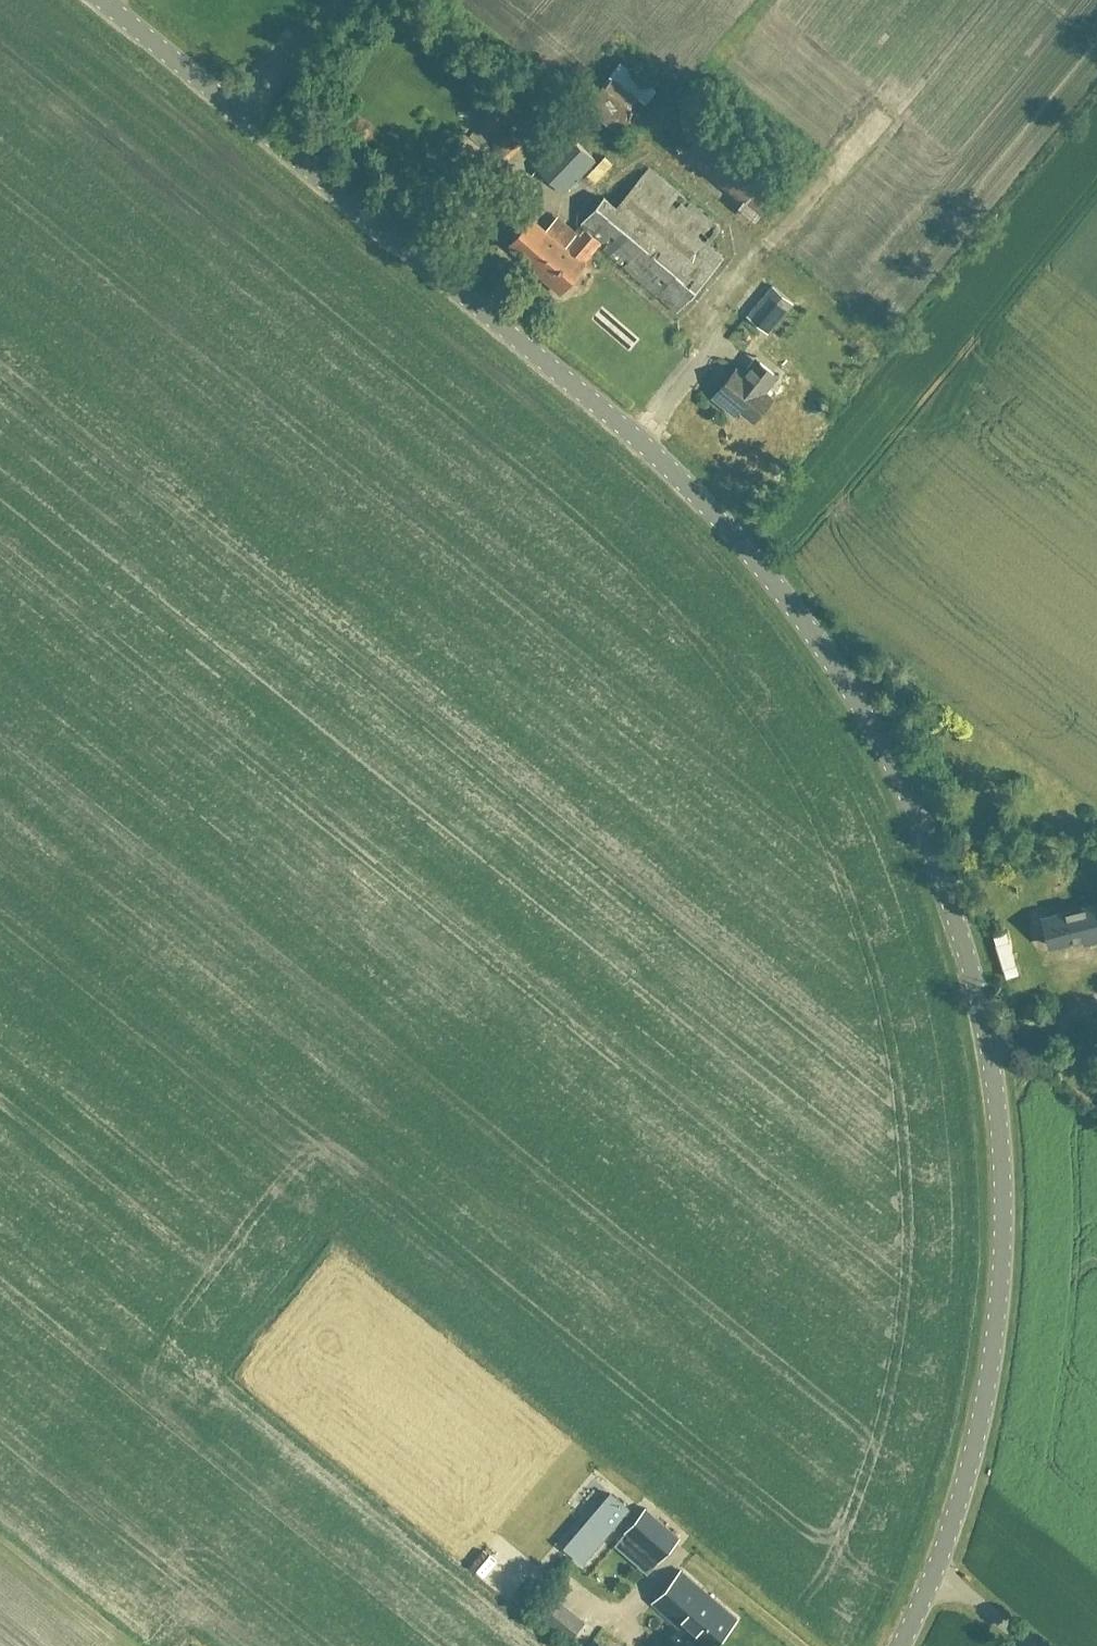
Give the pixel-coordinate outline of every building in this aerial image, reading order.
[(653,103),(663,90),(627,62),(617,75),(653,103)] [(534,112),(510,136),(522,148),(546,124),(534,112)] [(564,194),(594,162),(565,134),(533,166),(564,194)] [(707,136),(691,159),(746,199),(763,177),(707,136)] [(551,225),(546,232),(531,219),(509,246),(523,258),(521,260),(561,293),(586,263),(585,262),(599,245),(677,313),(724,258),(708,245),(720,230),(648,168),(615,207),(604,197),(575,230),(579,233),(571,242),(551,225)] [(767,333),(793,303),(773,286),(747,316),(767,333)] [(756,356),(742,374),(736,369),(714,396),(736,414),(740,409),(754,420),(772,398),(765,392),(779,375),(756,356)] [(1086,943),(1096,941),(1096,904),(1043,917),(1050,945),(1064,942),(1068,958),(1088,953),(1086,943)] [(618,1497),(574,1550),(592,1566),(636,1512),(618,1497)] [(664,1556),(679,1539),(646,1510),(626,1533),(647,1552),(652,1546),(664,1556)] [(681,1572),(653,1604),(700,1645),(715,1645),(737,1620),(681,1572)] [(581,1631),(589,1621),(559,1597),(551,1607),(581,1631)]
